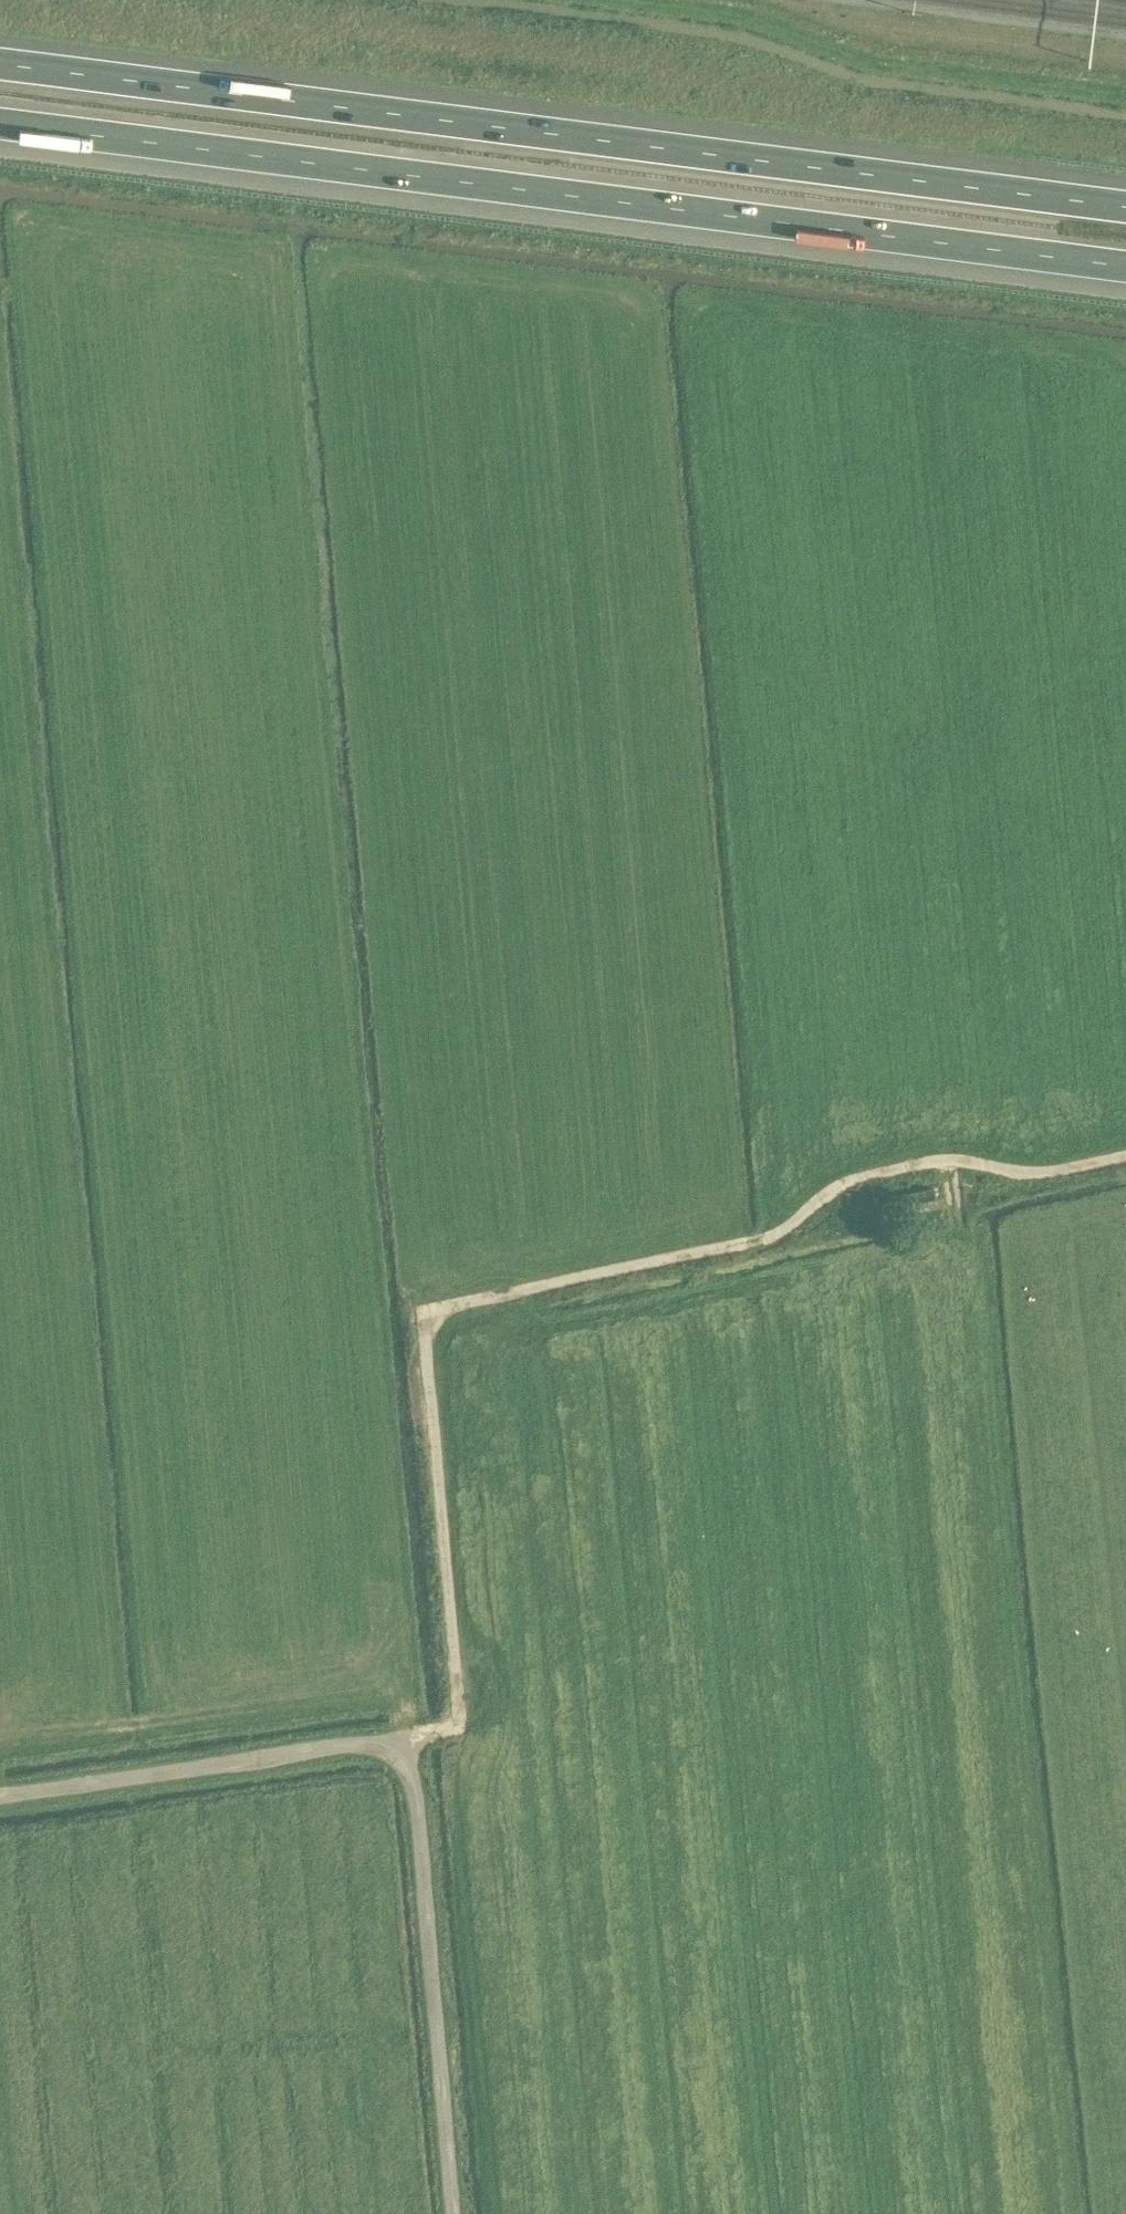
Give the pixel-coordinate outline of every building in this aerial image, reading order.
[(898,1194),(901,1213),(937,1205),(933,1186),(898,1194)]
